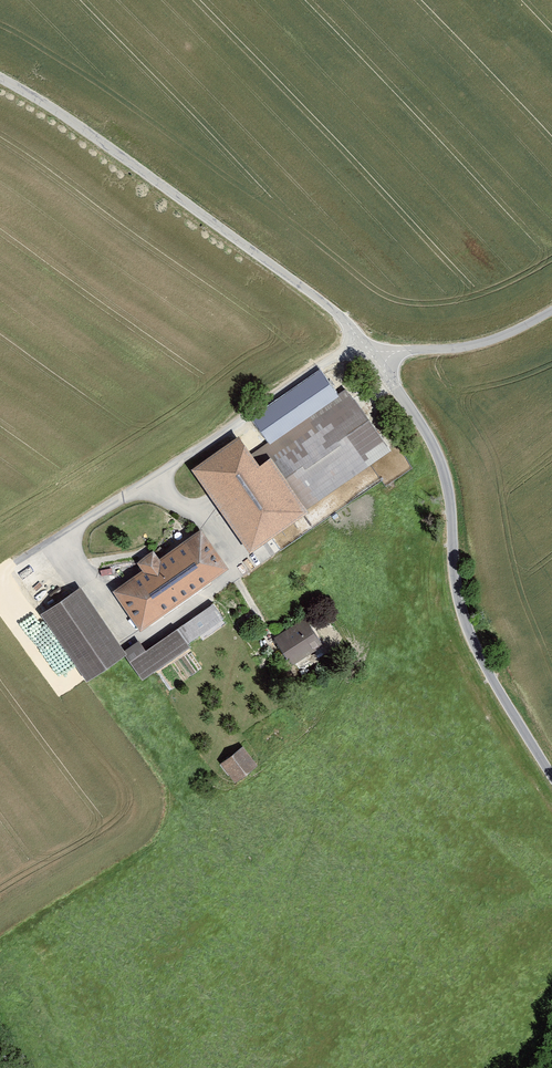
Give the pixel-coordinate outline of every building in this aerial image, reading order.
[(236,437),(191,468),(246,548),(386,451),(343,391),(249,456),(236,437)] [(141,570),(111,591),(137,629),(223,568),(197,531),(156,559),(151,551),(135,562),(141,570)] [(77,589),(40,615),(85,680),(123,653),(77,589)] [(223,619),(212,602),(143,650),(137,641),(122,652),(141,679),(187,646),(186,645),(223,619)] [(302,620),(273,638),(290,664),(319,647),(302,620)] [(254,763),(243,748),(225,762),(236,777),(254,763)]
